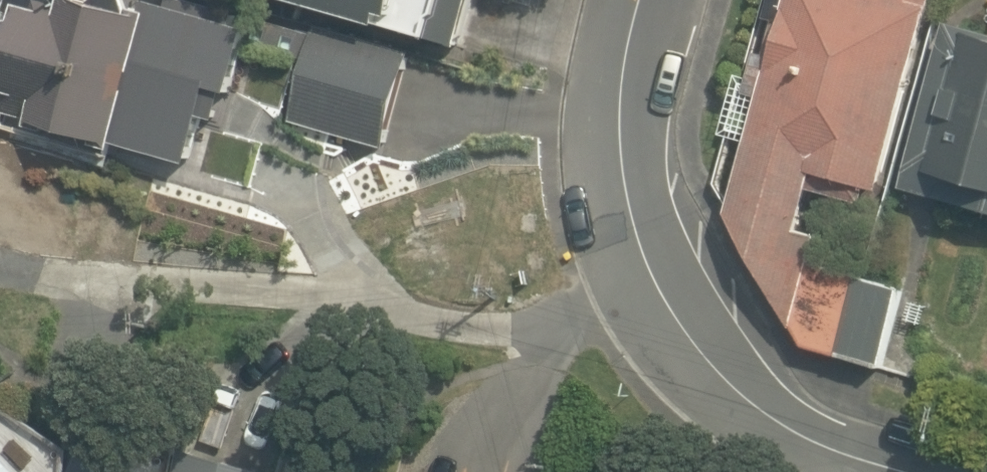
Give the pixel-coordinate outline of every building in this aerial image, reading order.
[(129,150),(201,171),(216,124),(228,128),(236,100),(243,102),(263,37),(244,31),(247,19),(183,0),(177,0),(173,12),(152,6),(149,17),(137,13),(133,0),(131,0),(103,0),(101,2),(95,0),(0,0),(0,29),(15,33),(18,21),(26,23),(24,30),(29,32),(4,114),(44,126),(41,134),(126,159),(129,150)] [(463,43),(474,0),(293,0),(463,43)] [(884,365),(904,290),(815,265),(823,237),(805,232),(816,189),(869,203),(873,188),(886,191),(938,0),(778,0),(773,18),(780,20),(770,57),(761,54),(751,93),(765,97),(733,212),(810,345),(884,365)] [(986,206),(986,28),(949,18),(905,184),(986,206)] [(291,122),(386,148),(416,53),(317,26),(291,122)] [(0,448),(0,471),(24,471),(0,448)] [(181,448),(175,471),(272,471),(181,448)]
